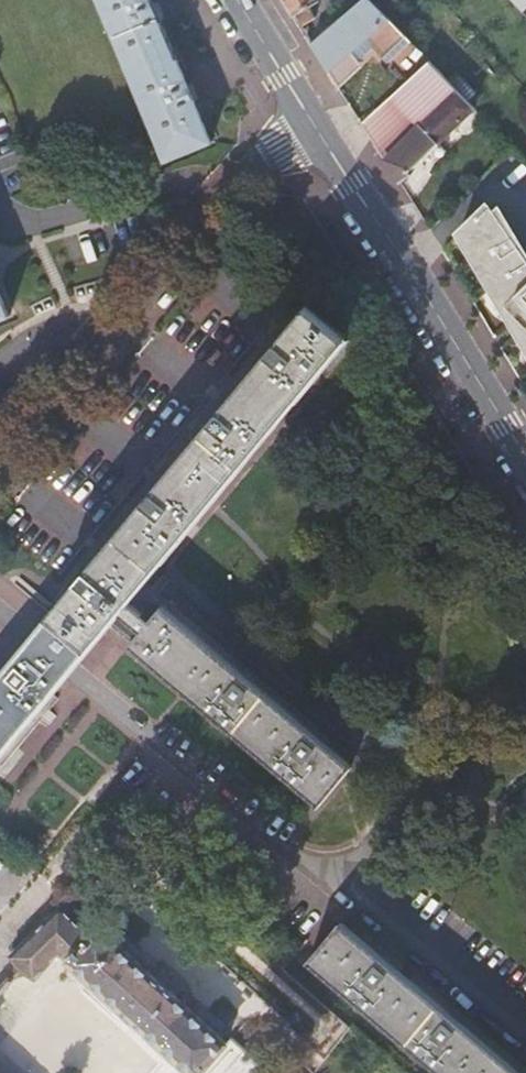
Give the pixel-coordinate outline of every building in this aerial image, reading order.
[(163,158),(208,140),(191,99),(194,98),(190,90),(187,83),(185,84),(157,17),(160,16),(157,9),(154,2),(151,3),(150,0),(98,0),(163,158)] [(300,28),(314,20),(309,9),(319,2),(318,0),(283,0),(300,28)] [(367,0),(360,0),(349,10),(310,44),(337,87),(339,86),(336,82),(354,67),(365,56),(372,51),(386,65),(409,43),(367,0)] [(349,10),(360,0),(341,0),(349,10)] [(517,11),(525,3),(525,0),(507,0),(517,11)] [(458,94),(427,61),(406,81),(389,97),(361,124),(384,160),(400,185),(401,184),(412,177),(410,174),(436,147),(473,110),(466,102),(458,94)] [(466,86),(458,94),(466,102),(474,94),(466,86)] [(458,234),(477,254),(472,260),(491,279),(487,284),(506,303),(502,308),(512,318),(521,328),(516,332),(525,343),(525,269),(516,259),(521,253),(502,233),(507,229),(486,207),(458,234)] [(347,340),(309,308),(33,636),(0,676),(0,756),(73,671),(119,614),(141,632),(130,646),(320,804),(351,766),(140,589),(347,340)] [(225,1047),(226,1045),(99,929),(91,938),(71,919),(62,910),(39,932),(11,958),(12,960),(14,961),(15,963),(16,965),(17,968),(18,969),(18,973),(18,974),(17,976),(16,977),(16,979),(3,990),(0,994),(0,1001),(18,984),(19,983),(20,982),(22,981),(24,980),(25,980),(28,980),(31,981),(32,982),(35,983),(36,984),(37,986),(39,987),(40,987),(67,962),(119,1009),(118,1011),(143,1034),(145,1032),(189,1072),(202,1072),(225,1047)] [(340,924),(308,962),(442,1072),(518,1072),(447,1014),(379,957),(340,924)]
